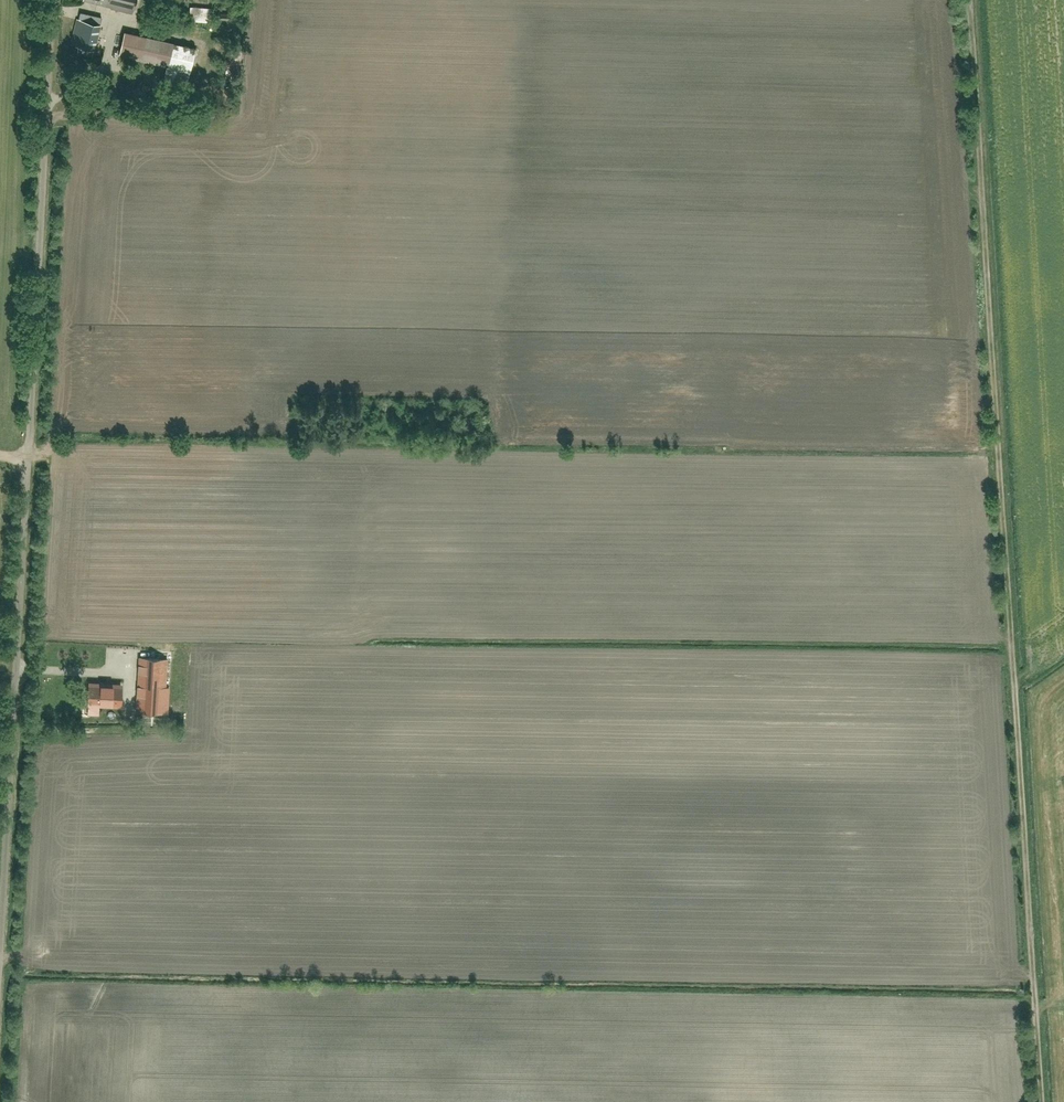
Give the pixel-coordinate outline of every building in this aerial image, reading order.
[(133,13),(136,0),(83,0),(133,13)] [(218,10),(218,21),(232,22),(233,11),(218,10)] [(81,11),(71,46),(93,52),(102,17),(81,11)] [(123,34),(118,56),(171,67),(175,44),(123,34)] [(139,713),(166,715),(168,662),(141,660),(139,713)] [(109,706),(109,714),(119,715),(121,687),(93,685),(92,705),(109,706)]
